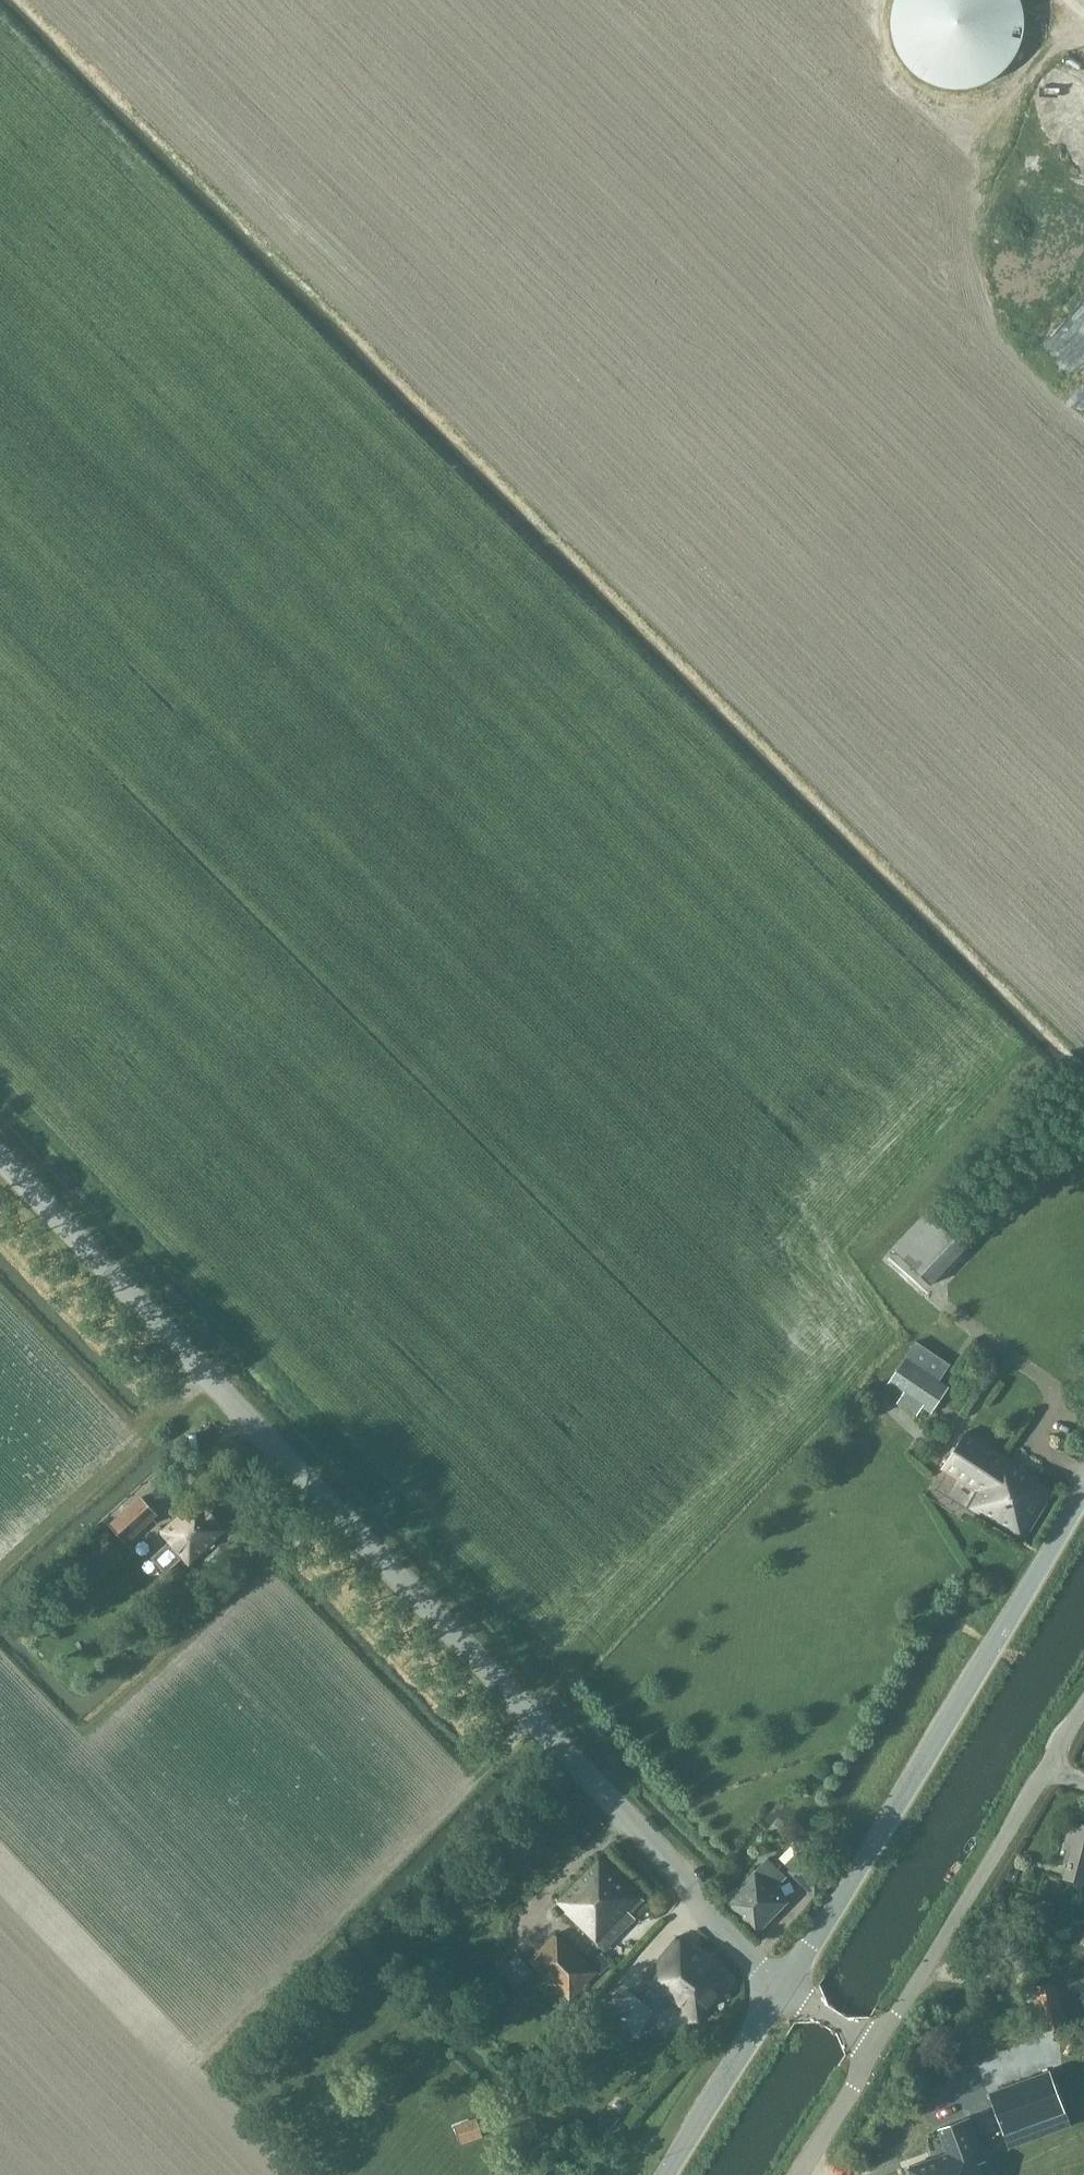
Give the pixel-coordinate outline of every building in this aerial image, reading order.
[(895,2),(893,7),(892,13),(891,18),(891,24),(891,30),(892,35),(893,41),(895,46),(897,52),(899,57),(902,62),(906,66),(910,70),(914,74),(919,78),(923,81),(928,83),(934,86),(939,87),(945,89),(950,89),(956,90),(962,89),(967,89),(973,87),(978,86),(984,83),(989,81),(994,78),(998,74),(1002,70),(1006,66),(1010,62),(1013,57),(1015,52),(1018,46),(1019,41),(1020,35),(1021,30),(1021,24),(1021,18),(1020,13),(1019,7),(1018,2),(1017,0),(895,0),(895,2)] [(965,1249),(959,1244),(926,1212),(891,1249),(931,1286),(965,1249)] [(939,1381),(950,1364),(916,1341),(887,1385),(931,1414),(948,1387),(939,1381)] [(1022,1543),(1052,1495),(1037,1486),(1039,1482),(965,1436),(943,1471),(975,1491),(966,1508),(1022,1543)] [(127,1543),(158,1515),(141,1496),(110,1524),(127,1543)] [(191,1566),(228,1531),(199,1500),(161,1535),(191,1566)] [(100,1549),(113,1539),(106,1530),(93,1541),(100,1549)] [(55,1591),(44,1599),(51,1608),(62,1600),(55,1591)] [(1072,1820),(1066,1843),(1072,1844),(1064,1877),(1083,1883),(1083,1823),(1072,1820)] [(825,1867),(808,1851),(789,1871),(806,1887),(825,1867)] [(629,1912),(642,1900),(600,1859),(558,1901),(568,1911),(565,1915),(603,1952),(636,1919),(629,1912)] [(786,1877),(786,1875),(769,1859),(725,1905),(757,1935),(788,1902),(774,1889),(786,1877)] [(1073,1942),(1083,1945),(1083,1925),(1077,1923),(1073,1942)] [(602,1952),(590,1964),(568,1944),(566,1946),(553,1935),(529,1961),(571,2001),(597,1973),(599,1974),(611,1962),(602,1952)] [(678,1938),(643,1979),(697,2023),(731,1982),(678,1938)] [(516,1955),(492,1978),(501,1986),(504,1982),(512,1990),(518,1984),(523,1988),(532,1978),(528,1974),(531,1971),(516,1955)] [(1066,2025),(1061,1997),(1083,1990),(1083,1966),(1075,1970),(1077,1978),(1060,1982),(1032,1988),(1042,2030),(1066,2025)] [(654,2012),(622,1986),(606,2006),(638,2031),(654,2012)] [(989,2107),(1004,2148),(1066,2125),(1050,2084),(989,2107)] [(618,2119),(611,2112),(601,2122),(609,2130),(618,2119)] [(967,2116),(936,2128),(946,2153),(905,2168),(907,2174),(982,2174),(977,2163),(984,2161),(967,2116)] [(468,2123),(454,2128),(460,2146),(475,2141),(468,2123)]
